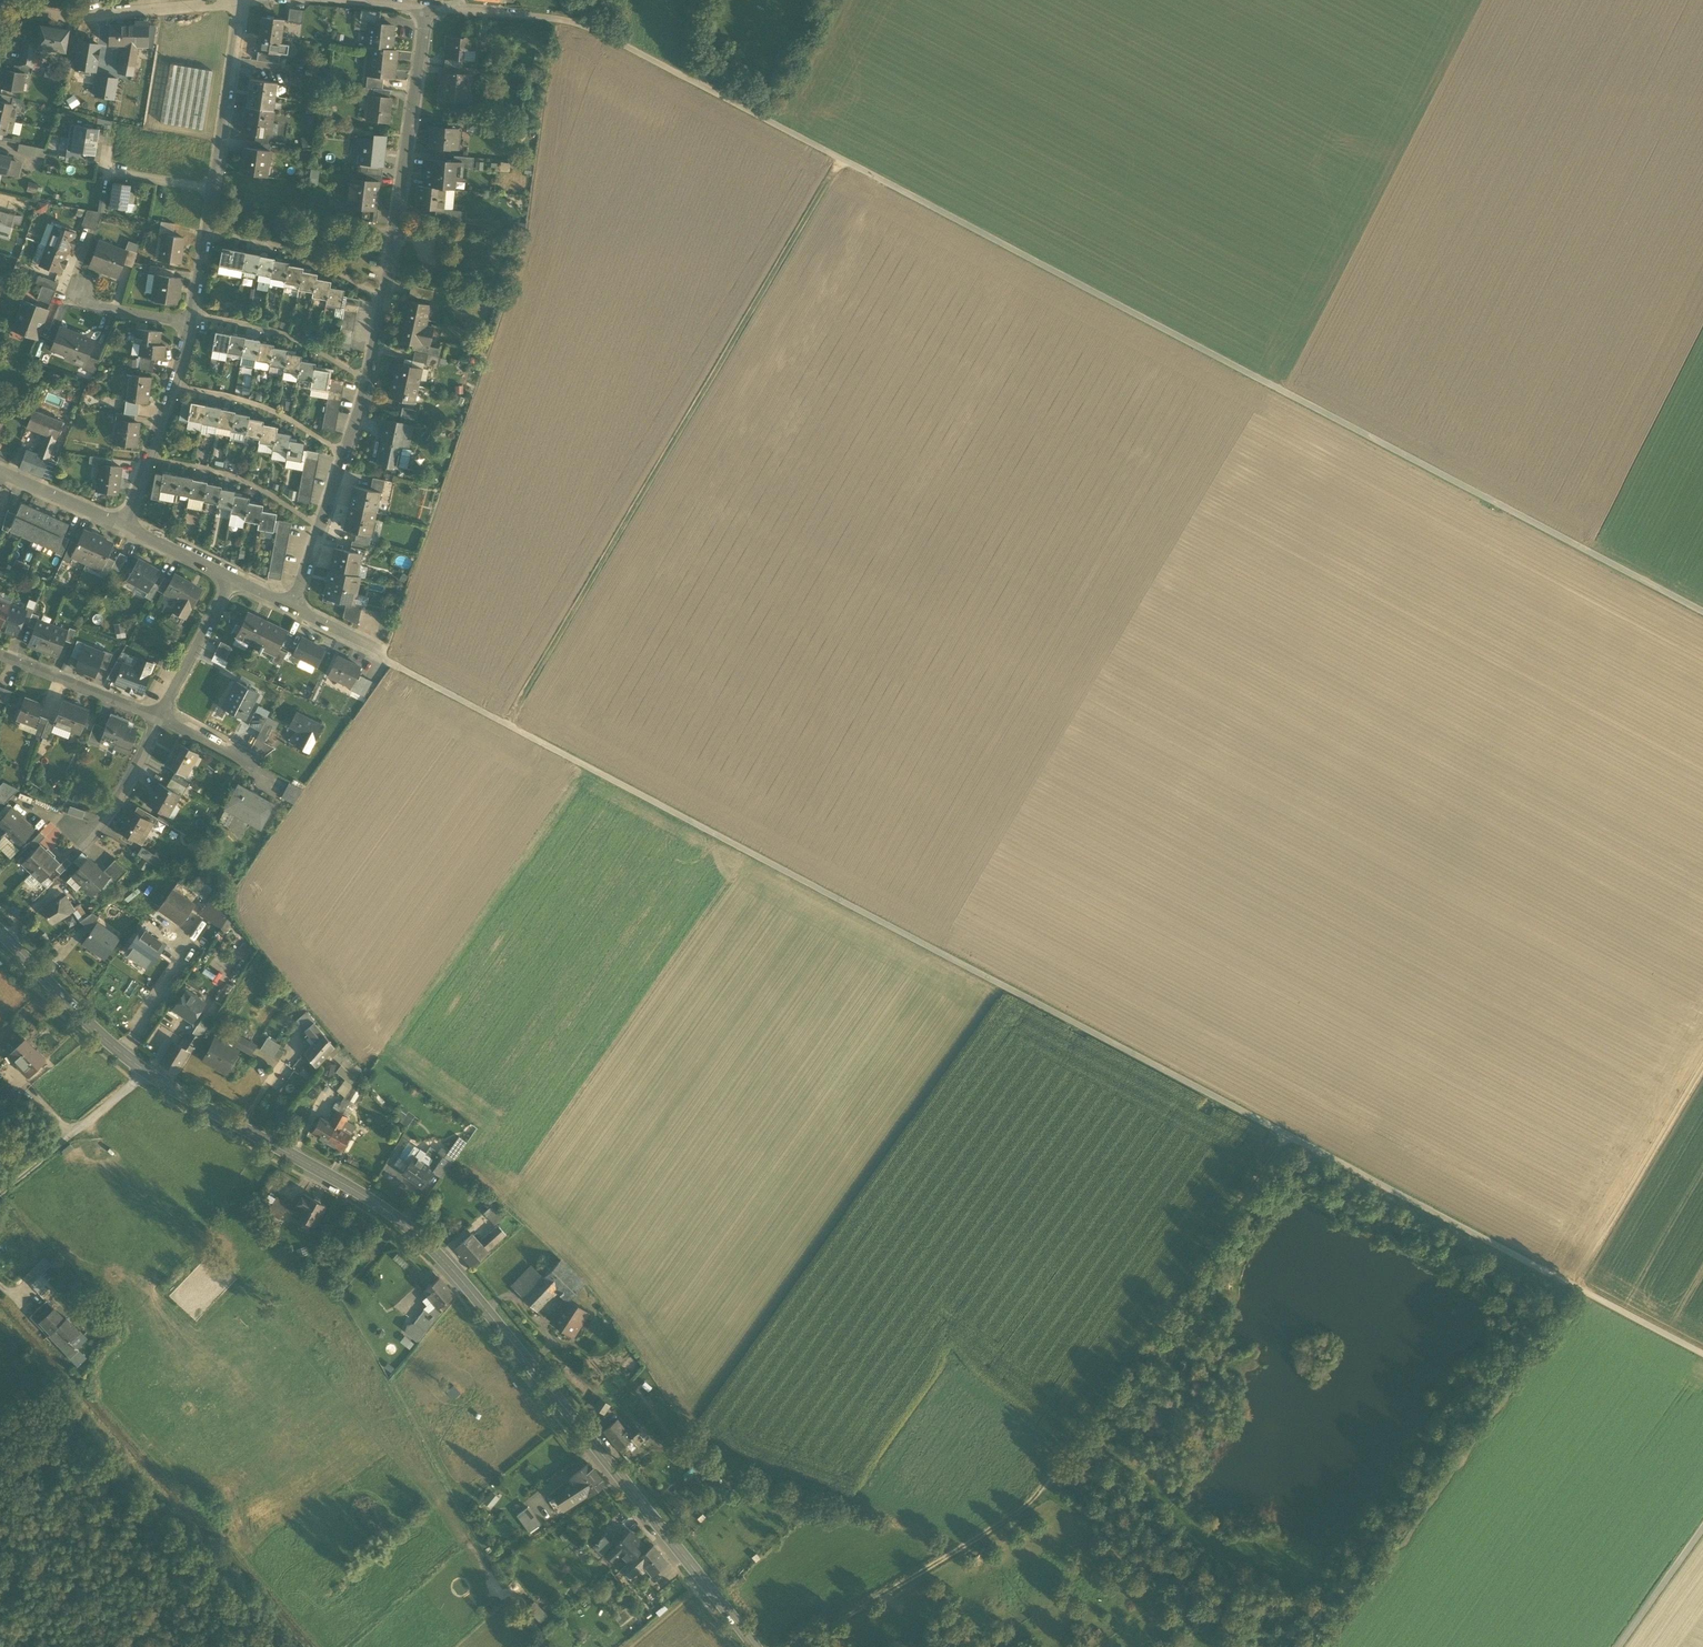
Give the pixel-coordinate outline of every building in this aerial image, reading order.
[(287,22),(302,24),(304,10),(289,8),(287,22)] [(369,23),(379,25),(381,12),(361,10),(361,12),(359,22),(369,23)] [(354,28),(356,30),(368,31),(369,23),(359,22),(361,12),(356,12),(354,28)] [(264,17),(261,34),(280,37),(282,19),(264,17)] [(120,73),(134,75),(139,45),(147,46),(147,23),(135,23),(135,26),(109,26),(109,46),(124,46),(119,72),(120,73)] [(366,47),(370,48),(391,50),(392,44),(393,44),(393,37),(392,37),(394,26),(379,25),(369,23),(368,31),(366,47)] [(38,47),(65,51),(68,31),(42,27),(38,47)] [(344,35),(337,33),(335,41),(343,43),(344,35)] [(277,54),(277,53),(279,43),(280,37),(261,34),(260,39),(259,45),(259,51),(274,53),(277,54)] [(445,59),(463,61),(464,50),(475,51),(476,51),(477,38),(464,37),(464,38),(446,36),(444,59),(445,59)] [(24,40),(22,46),(36,48),(37,42),(24,40)] [(95,71),(99,45),(80,42),(75,68),(79,68),(78,73),(90,75),(91,71),(95,71)] [(289,45),(279,43),(277,53),(287,54),(289,45)] [(35,54),(36,48),(22,46),(21,53),(35,55),(35,54)] [(396,51),(391,50),(370,48),(368,62),(395,65),(396,51)] [(464,50),(463,61),(474,62),(475,51),(464,50)] [(21,53),(20,60),(33,62),(35,55),(21,53)] [(280,57),(273,56),(258,53),(257,61),(272,63),(279,64),(280,57)] [(41,55),(35,54),(35,55),(33,62),(33,67),(39,68),(41,55)] [(445,59),(444,66),(462,68),(463,61),(445,59)] [(33,67),(33,62),(20,60),(19,66),(30,68),(32,68),(33,67)] [(393,79),(395,65),(368,62),(367,76),(384,78),(393,79)] [(161,123),(203,130),(213,72),(171,64),(161,123)] [(29,74),(30,68),(19,66),(14,65),(13,72),(24,74),(29,74)] [(462,74),(462,68),(444,66),(444,73),(462,74)] [(2,88),(21,91),(22,89),(24,77),(24,74),(13,72),(5,71),(2,88)] [(440,100),(453,101),(453,99),(465,100),(466,88),(469,88),(470,75),(462,74),(444,73),(443,73),(440,100)] [(118,79),(98,76),(95,96),(114,99),(118,79)] [(366,87),(382,89),(384,78),(367,76),(366,87)] [(30,78),(24,77),(22,89),(28,90),(30,78)] [(250,79),(246,107),(273,111),(277,83),(250,79)] [(373,96),(389,98),(390,91),(374,89),(373,96)] [(12,104),(13,98),(0,95),(0,101),(12,104)] [(73,96),(67,100),(72,108),(78,104),(73,96)] [(367,121),(388,123),(391,98),(389,98),(373,96),(370,96),(367,121)] [(11,107),(17,108),(20,109),(22,100),(13,98),(12,104),(11,107)] [(14,121),(17,108),(11,107),(12,104),(0,101),(0,117),(14,121)] [(272,123),(273,111),(246,107),(242,133),(256,135),(257,135),(257,130),(270,132),(272,123)] [(14,121),(0,117),(0,133),(4,134),(5,134),(5,132),(11,133),(13,122),(14,121)] [(13,122),(11,133),(20,135),(23,124),(13,122)] [(459,131),(466,132),(467,124),(447,122),(447,129),(459,130),(459,131)] [(277,135),(278,124),(272,123),(270,132),(270,134),(277,135)] [(71,124),(69,137),(97,142),(99,129),(92,128),(93,125),(84,124),(83,126),(71,124)] [(443,151),(450,151),(451,149),(453,149),(454,143),(458,143),(459,131),(459,130),(447,129),(430,127),(429,147),(443,148),(443,150),(443,151)] [(256,135),(255,142),(264,143),(268,144),(270,134),(270,132),(257,130),(257,135),(256,135)] [(357,164),(383,167),(387,137),(374,135),(373,140),(353,137),(351,154),(359,154),(358,163),(357,164)] [(12,139),(4,137),(3,141),(19,144),(20,144),(22,138),(13,136),(12,139)] [(66,151),(69,137),(61,136),(59,149),(66,151)] [(309,136),(300,137),(302,148),(310,146),(309,136)] [(95,155),(97,142),(69,137),(66,151),(73,152),(80,153),(95,155)] [(263,150),(264,143),(255,142),(246,141),(245,147),(263,150)] [(17,152),(36,156),(37,148),(20,144),(19,144),(17,152)] [(241,173),(266,177),(270,151),(263,150),(245,147),(241,173)] [(46,149),(37,148),(36,156),(45,158),(46,149)] [(310,154),(301,152),(299,163),(309,164),(310,154)] [(461,167),(473,168),(474,158),(454,156),(453,162),(462,163),(461,167)] [(2,173),(7,175),(7,174),(11,160),(0,157),(0,173),(2,173)] [(7,174),(17,177),(21,163),(11,160),(7,174)] [(428,180),(428,187),(445,189),(453,189),(454,179),(460,179),(461,167),(462,163),(453,162),(427,160),(426,180),(428,180)] [(484,162),(476,162),(475,170),(483,170),(484,162)] [(510,163),(501,162),(500,171),(509,172),(510,163)] [(378,183),(381,183),(382,176),(383,168),(361,166),(361,173),(366,174),(365,181),(379,182),(378,183)] [(531,175),(532,167),(525,166),(524,173),(531,175)] [(320,170),(311,169),(309,184),(317,186),(320,170)] [(362,208),(375,210),(375,209),(378,183),(379,182),(365,181),(350,179),(347,206),(362,208)] [(39,184),(29,182),(26,191),(37,194),(39,184)] [(110,207),(126,210),(127,203),(133,204),(135,193),(129,192),(130,185),(114,183),(110,207)] [(444,210),(445,189),(428,187),(425,186),(417,186),(415,208),(436,210),(444,211),(444,210)] [(453,211),(454,189),(453,189),(445,189),(444,210),(453,211)] [(99,205),(106,206),(108,193),(101,192),(99,205)] [(38,202),(35,211),(41,213),(47,210),(48,204),(38,202)] [(136,204),(133,204),(127,203),(126,210),(126,211),(134,213),(136,204)] [(375,222),(376,222),(378,209),(375,209),(375,210),(362,208),(361,220),(375,222)] [(82,226),(96,231),(103,213),(98,212),(95,211),(88,210),(82,226)] [(448,221),(460,222),(461,212),(453,211),(444,210),(444,211),(436,210),(434,220),(448,221)] [(0,223),(0,224),(11,227),(15,216),(3,212),(0,223)] [(503,216),(502,227),(513,228),(514,217),(503,216)] [(163,235),(173,237),(175,224),(161,222),(159,235),(163,236),(163,235)] [(40,243),(47,246),(54,226),(47,223),(40,243)] [(11,227),(0,224),(0,236),(8,238),(11,227)] [(54,226),(47,246),(66,253),(67,254),(70,246),(73,247),(75,241),(72,239),(74,234),(68,231),(69,229),(62,226),(61,228),(54,226)] [(159,260),(180,264),(184,238),(173,237),(163,235),(163,236),(159,260)] [(126,248),(129,250),(137,253),(140,245),(129,241),(126,248)] [(47,246),(40,243),(39,243),(31,262),(40,265),(47,246)] [(89,266),(118,277),(123,263),(128,252),(113,246),(111,250),(97,245),(89,266)] [(63,260),(66,253),(47,246),(40,265),(58,272),(61,266),(64,267),(66,261),(63,260)] [(234,266),(242,268),(245,252),(230,249),(231,249),(222,248),(218,265),(219,266),(227,267),(234,269),(234,266)] [(123,263),(133,267),(134,262),(137,253),(129,250),(128,252),(123,263)] [(248,269),(257,271),(259,256),(259,255),(245,252),(242,268),(242,270),(248,271),(248,269)] [(269,282),(270,278),(274,260),(274,258),(259,256),(257,271),(256,272),(256,274),(258,274),(257,280),(258,280),(269,282)] [(277,277),(285,278),(288,265),(288,262),(274,260),(270,278),(277,279),(277,277)] [(291,282),(299,283),(302,271),(302,267),(288,265),(285,278),(284,283),(287,283),(291,284),(291,282)] [(156,275),(174,277),(175,270),(156,267),(151,266),(150,275),(155,275),(156,275)] [(241,276),(242,270),(234,269),(227,267),(219,266),(218,273),(240,277),(241,276)] [(242,270),(241,276),(255,278),(256,274),(256,272),(257,271),(248,269),(248,271),(242,270)] [(305,288),(313,290),(315,278),(316,274),(302,271),(299,283),(298,289),(305,290),(305,288)] [(155,275),(150,275),(147,274),(144,293),(153,294),(156,275),(155,275)] [(41,285),(55,290),(58,283),(38,275),(35,283),(41,285)] [(152,301),(178,305),(182,279),(174,277),(156,275),(153,294),(152,301)] [(272,285),(284,287),(284,283),(285,278),(277,277),(277,279),(270,278),(269,282),(269,287),(272,287),(272,285)] [(319,296),(327,297),(329,287),(330,281),(315,278),(313,290),(313,292),(312,297),(318,298),(319,296)] [(269,282),(258,280),(257,288),(268,290),(269,287),(269,282)] [(291,284),(287,283),(286,291),(297,293),(298,289),(299,283),(291,282),(291,284)] [(50,304),(55,290),(41,285),(36,299),(50,304)] [(434,290),(425,288),(411,285),(409,295),(422,298),(432,300),(434,290)] [(343,290),(329,287),(327,297),(326,299),(325,305),(332,306),(332,304),(336,305),(341,305),(342,296),(343,290)] [(341,305),(336,305),(334,317),(342,319),(342,316),(344,310),(345,304),(346,297),(342,296),(341,305)] [(346,297),(345,304),(358,306),(359,300),(346,297)] [(406,300),(403,314),(426,320),(429,305),(406,300)] [(24,334),(37,338),(48,310),(23,301),(14,326),(25,331),(24,334)] [(345,304),(344,310),(357,312),(358,306),(345,304)] [(344,310),(342,316),(355,319),(357,312),(344,310)] [(424,326),(426,320),(403,314),(401,322),(399,322),(395,340),(413,344),(419,345),(420,345),(420,343),(428,345),(432,328),(424,326)] [(341,323),(340,329),(353,331),(354,325),(355,319),(342,316),(342,319),(341,323)] [(83,365),(84,366),(88,356),(92,345),(91,341),(60,328),(55,343),(53,347),(67,352),(66,356),(76,360),(75,362),(83,365)] [(143,341),(143,344),(158,346),(159,345),(160,331),(136,328),(134,342),(135,342),(135,340),(143,341)] [(340,329),(339,335),(352,338),(353,331),(340,329)] [(212,350),(227,353),(230,334),(215,332),(212,350)] [(227,353),(241,355),(244,338),(244,337),(230,334),(227,353)] [(339,335),(338,341),(351,344),(352,338),(339,335)] [(241,356),(255,359),(259,342),(259,341),(244,338),(241,355),(241,356)] [(42,350),(51,354),(53,347),(55,343),(46,339),(42,350)] [(139,356),(141,356),(143,344),(143,341),(135,340),(135,342),(140,343),(139,356)] [(350,350),(351,344),(338,341),(337,346),(337,348),(350,350)] [(131,355),(139,356),(140,343),(135,342),(134,342),(133,342),(131,355)] [(255,359),(255,360),(270,363),(273,347),(273,344),(259,342),(255,359)] [(335,354),(337,348),(337,346),(330,343),(327,351),(335,354)] [(422,346),(421,352),(439,356),(440,350),(427,347),(428,345),(420,343),(420,345),(422,346)] [(166,346),(159,345),(158,346),(143,344),(141,356),(154,358),(164,359),(164,358),(163,358),(165,347),(166,347),(166,346)] [(412,350),(414,351),(421,352),(422,346),(420,345),(419,345),(413,344),(412,350)] [(283,367),(284,368),(286,353),(287,349),(273,347),(270,363),(269,365),(270,365),(283,367)] [(226,356),(227,353),(212,350),(211,358),(213,358),(214,356),(226,358),(226,356)] [(425,363),(427,354),(421,352),(414,351),(412,361),(423,363),(425,363)] [(283,371),(298,374),(300,360),(301,356),(286,353),(284,368),(283,371)] [(440,357),(439,356),(427,354),(425,363),(438,366),(440,357)] [(82,368),(94,373),(98,363),(99,360),(88,356),(84,366),(83,365),(82,368)] [(139,369),(153,370),(154,358),(141,356),(139,369)] [(241,356),(240,359),(239,364),(254,367),(255,360),(255,359),(241,356)] [(137,359),(128,359),(128,367),(137,367),(137,359)] [(218,371),(219,362),(210,360),(208,369),(218,371)] [(269,365),(270,363),(255,360),(254,367),(268,370),(269,365)] [(297,378),(311,381),(314,369),(315,363),(300,360),(298,374),(297,378)] [(395,373),(393,380),(417,385),(418,386),(420,380),(422,368),(411,366),(396,362),(393,373),(395,373)] [(283,367),(270,365),(268,372),(282,374),(283,367)] [(422,368),(420,380),(426,381),(429,369),(422,368)] [(328,371),(314,369),(311,381),(310,387),(325,389),(328,371)] [(261,372),(254,371),(253,380),(260,381),(261,372)] [(296,382),(297,378),(298,374),(283,371),(282,379),(296,382)] [(139,402),(148,404),(148,403),(147,403),(151,378),(152,378),(152,377),(131,374),(131,375),(132,375),(129,400),(128,400),(128,401),(129,401),(139,402)] [(311,381),(297,378),(296,382),(296,383),(303,384),(303,387),(310,389),(310,387),(311,381)] [(331,379),(329,385),(342,388),(344,381),(331,379)] [(413,403),(417,385),(393,380),(390,398),(413,403)] [(329,390),(328,392),(341,394),(342,388),(329,385),(329,390)] [(463,385),(455,385),(455,394),(463,393),(463,385)] [(310,387),(310,389),(309,395),(327,398),(328,392),(329,390),(325,389),(310,387)] [(264,394),(257,392),(255,399),(262,401),(264,394)] [(328,392),(327,398),(340,400),(341,394),(328,392)] [(465,398),(457,395),(454,401),(462,405),(465,398)] [(327,398),(326,404),(339,407),(340,400),(327,398)] [(126,400),(124,414),(135,415),(137,415),(139,402),(129,401),(128,401),(126,400)] [(290,402),(281,400),(280,409),(288,411),(290,402)] [(188,420),(191,403),(182,401),(178,420),(187,422),(188,422),(188,420)] [(188,420),(202,423),(206,405),(191,402),(191,403),(188,420)] [(326,404),(325,410),(338,413),(339,407),(326,404)] [(216,433),(217,427),(220,409),(220,408),(206,405),(202,423),(201,431),(201,433),(206,434),(207,431),(216,433)] [(400,416),(414,419),(416,410),(402,407),(400,416)] [(224,426),(232,427),(234,413),(235,411),(220,409),(217,427),(223,428),(224,426)] [(47,435),(56,439),(63,422),(33,410),(26,427),(47,435)] [(325,410),(324,417),(337,419),(338,413),(325,410)] [(134,422),(135,415),(124,414),(116,413),(115,420),(118,420),(134,422)] [(238,430),(246,432),(248,418),(249,416),(234,413),(232,427),(231,431),(238,432),(238,430)] [(324,417),(322,423),(336,425),(337,419),(324,417)] [(252,435),(260,437),(262,424),(263,421),(248,418),(246,432),(245,436),(252,437),(252,435)] [(383,433),(391,435),(394,423),(379,419),(376,433),(383,435),(383,433)] [(117,444),(135,446),(136,436),(135,436),(136,428),(137,428),(138,422),(134,422),(118,420),(116,434),(118,435),(117,444)] [(186,428),(201,431),(202,423),(188,420),(188,422),(187,422),(186,428)] [(334,432),(336,425),(322,423),(321,430),(334,432)] [(377,463),(397,467),(402,448),(407,449),(411,426),(394,423),(391,435),(383,433),(383,435),(377,463)] [(266,441),(274,443),(276,432),(277,427),(262,424),(260,437),(259,442),(266,444),(266,441)] [(230,436),(231,431),(232,427),(224,426),(223,428),(217,427),(216,433),(230,436)] [(231,431),(230,436),(229,439),(244,443),(245,436),(246,432),(238,430),(238,432),(231,431)] [(280,449),(287,450),(289,440),(290,435),(276,432),(274,443),(272,450),(279,451),(280,449)] [(38,454),(49,459),(56,439),(47,435),(38,454)] [(304,443),(289,440),(287,450),(286,458),(293,459),(293,457),(301,459),(303,450),(304,443)] [(272,453),(272,450),(274,443),(266,441),(266,444),(259,442),(257,450),(272,453)] [(402,448),(397,467),(406,469),(411,450),(407,449),(402,448)] [(272,450),(272,453),(271,458),(285,461),(286,458),(287,450),(280,449),(279,451),(272,450)] [(19,468),(42,476),(49,459),(38,454),(26,450),(19,468)] [(305,457),(306,450),(303,450),(301,459),(293,457),(293,459),(286,458),(285,461),(284,467),(302,470),(302,469),(304,463),(305,457)] [(306,450),(305,457),(318,459),(319,452),(306,450)] [(100,464),(111,466),(112,459),(90,456),(89,463),(100,465),(100,464)] [(305,457),(304,463),(317,465),(318,459),(305,457)] [(225,462),(215,460),(214,466),(223,468),(225,462)] [(304,463),(302,469),(315,472),(317,465),(304,463)] [(96,491),(117,494),(121,467),(111,466),(100,464),(100,465),(97,482),(101,482),(99,491),(96,490),(96,491)] [(302,470),(301,476),(314,478),(315,472),(302,469),(302,470)] [(159,500),(160,491),(159,491),(162,475),(155,473),(150,498),(159,500)] [(160,491),(174,494),(178,476),(163,473),(162,475),(159,491),(160,491)] [(174,494),(189,496),(192,479),(192,478),(178,476),(174,494)] [(301,476),(300,482),(313,484),(314,478),(301,476)] [(379,493),(382,494),(385,480),(373,478),(370,490),(380,492),(379,493)] [(189,497),(203,500),(206,483),(206,482),(192,479),(189,496),(189,497)] [(300,482),(299,488),(312,490),(313,484),(300,482)] [(203,501),(217,504),(220,488),(221,486),(206,483),(203,500),(203,501)] [(1619,484),(1609,509),(1618,513),(1627,487),(1619,484)] [(353,497),(351,507),(375,512),(379,493),(380,492),(370,490),(354,487),(352,497),(353,497)] [(217,507),(231,509),(234,495),(235,491),(220,488),(217,504),(217,507)] [(299,488),(298,494),(311,497),(312,490),(299,488)] [(298,491),(289,489),(288,498),(296,499),(298,491)] [(173,502),(174,494),(160,491),(159,500),(173,502)] [(310,503),(311,497),(298,494),(297,501),(310,503)] [(231,509),(231,513),(245,516),(248,502),(249,498),(234,495),(231,509)] [(203,500),(189,497),(187,508),(201,510),(203,501),(203,500)] [(244,520),(259,523),(261,511),(262,505),(248,502),(245,516),(244,520)] [(10,528),(22,533),(33,508),(21,503),(16,514),(10,528)] [(376,512),(375,512),(351,507),(350,507),(347,520),(348,520),(346,529),(345,528),(345,529),(356,532),(371,535),(372,534),(369,534),(372,521),(374,521),(376,512)] [(22,533),(33,539),(45,514),(33,508),(22,533)] [(2,529),(8,532),(10,528),(16,514),(7,510),(2,529)] [(276,513),(261,511),(259,523),(258,529),(264,530),(273,531),(275,519),(276,513)] [(244,520),(245,516),(231,513),(229,524),(235,525),(235,521),(243,523),(244,520)] [(33,539),(45,544),(57,519),(45,514),(33,539)] [(69,524),(57,519),(45,544),(57,550),(63,536),(69,524)] [(278,520),(277,527),(290,529),(291,523),(278,520)] [(276,532),(276,533),(289,536),(290,529),(277,527),(276,532)] [(271,538),(273,531),(264,530),(263,536),(271,538)] [(73,556),(87,563),(99,536),(95,535),(95,536),(83,531),(78,544),(72,556),(73,556)] [(371,535),(356,532),(354,541),(367,544),(369,545),(371,535)] [(276,533),(275,539),(288,542),(289,536),(276,533)] [(55,554),(61,556),(69,539),(63,536),(57,550),(55,554)] [(102,538),(99,536),(87,563),(100,569),(101,569),(107,557),(113,545),(102,539),(102,538)] [(275,539),(273,546),(286,548),(288,542),(275,539)] [(63,559),(70,563),(73,556),(72,556),(78,544),(71,541),(63,559)] [(365,555),(367,544),(354,541),(352,541),(350,551),(360,553),(365,555)] [(273,546),(272,552),(285,554),(286,548),(273,546)] [(332,570),(333,571),(355,575),(357,565),(360,553),(350,551),(336,548),(332,570)] [(115,561),(111,567),(119,571),(127,556),(120,552),(115,561)] [(272,552),(271,558),(284,561),(285,554),(272,552)] [(99,573),(106,576),(111,567),(115,561),(107,557),(101,569),(100,569),(99,573)] [(271,558),(270,564),(283,567),(284,561),(271,558)] [(30,565),(16,559),(13,566),(26,572),(30,565)] [(148,591),(153,582),(159,572),(138,560),(127,579),(138,586),(148,591)] [(282,574),(283,567),(270,564),(269,567),(269,571),(282,574)] [(259,573),(268,575),(269,571),(269,567),(261,565),(259,573)] [(355,575),(358,576),(365,578),(368,567),(357,565),(355,575)] [(268,577),(281,580),(282,574),(269,571),(268,575),(268,577)] [(358,576),(355,575),(333,571),(332,576),(330,576),(329,583),(331,583),(330,588),(328,587),(326,595),(337,598),(339,600),(346,602),(354,604),(354,603),(356,594),(357,587),(356,586),(358,576)] [(182,617),(185,618),(201,589),(174,574),(171,581),(164,592),(165,592),(180,601),(174,612),(182,617)] [(157,590),(164,594),(165,592),(164,592),(171,581),(164,577),(159,585),(157,590)] [(145,596),(151,600),(157,590),(159,585),(153,582),(148,591),(145,596)] [(144,598),(145,596),(148,591),(138,586),(134,592),(144,598)] [(10,605),(13,597),(0,592),(0,601),(10,605)] [(369,596),(356,594),(354,603),(362,604),(361,607),(366,608),(369,596)] [(30,599),(27,605),(34,608),(37,602),(30,599)] [(0,629),(10,605),(0,601),(0,629)] [(343,617),(358,624),(361,607),(362,604),(354,603),(354,604),(346,602),(343,617)] [(25,610),(10,605),(0,629),(16,636),(23,619),(26,611),(25,610)] [(23,619),(29,621),(34,608),(27,605),(25,610),(26,611),(23,619)] [(178,624),(182,617),(174,612),(170,619),(178,624)] [(236,636),(255,646),(266,622),(254,616),(254,615),(247,612),(236,636)] [(27,626),(34,629),(37,620),(39,616),(32,613),(27,626)] [(29,645),(43,651),(52,626),(37,620),(34,629),(32,632),(35,633),(34,637),(32,636),(29,645)] [(123,622),(114,624),(115,634),(125,632),(123,622)] [(280,629),(266,622),(255,646),(260,648),(258,652),(261,653),(262,649),(274,655),(275,655),(278,648),(279,648),(285,636),(287,631),(280,628),(280,629)] [(68,632),(52,626),(43,651),(57,656),(61,647),(59,646),(60,643),(63,644),(65,641),(68,632)] [(65,641),(71,643),(76,630),(69,628),(68,632),(65,641)] [(292,640),(285,636),(279,648),(287,652),(292,640)] [(324,649),(301,638),(293,654),(301,658),(316,665),(324,649)] [(71,656),(79,659),(83,651),(85,646),(86,644),(77,640),(71,656)] [(214,654),(226,660),(232,647),(221,641),(214,654)] [(272,661),(280,665),(286,653),(287,652),(279,648),(278,648),(275,655),(274,655),(272,661)] [(76,668),(94,675),(98,666),(103,653),(103,652),(93,649),(91,652),(89,653),(83,651),(79,659),(76,668)] [(98,666),(106,669),(112,654),(103,650),(103,652),(103,653),(98,666)] [(135,668),(139,658),(122,652),(116,661),(123,663),(135,668)] [(226,660),(214,654),(211,661),(225,668),(228,661),(226,660)] [(327,675),(354,688),(358,679),(355,678),(361,667),(337,656),(336,656),(340,658),(336,668),(332,666),(327,675)] [(336,656),(332,666),(336,668),(340,658),(336,656)] [(115,683),(142,694),(153,664),(139,658),(135,668),(123,663),(116,682),(115,683)] [(316,665),(301,658),(297,666),(312,673),(316,665)] [(107,678),(116,682),(123,663),(116,661),(107,678)] [(372,681),(366,678),(360,675),(358,679),(354,688),(352,691),(358,694),(364,697),(372,681)] [(223,708),(245,719),(259,693),(237,681),(223,708)] [(7,704),(11,691),(0,686),(0,701),(7,704)] [(33,727),(34,727),(39,715),(44,703),(43,703),(42,705),(25,698),(26,697),(25,696),(16,720),(17,720),(17,719),(21,720),(34,725),(33,727)] [(72,730),(79,733),(88,711),(63,702),(55,722),(55,723),(72,730)] [(273,725),(265,721),(267,717),(255,711),(248,725),(260,731),(256,739),(264,743),(271,729),(273,725)] [(296,746),(308,753),(315,739),(316,740),(323,726),(296,712),(289,726),(303,733),(296,746)] [(127,753),(128,753),(137,731),(126,727),(129,720),(111,713),(105,727),(101,738),(102,738),(115,743),(114,747),(115,748),(127,753)] [(34,725),(21,720),(18,727),(35,733),(41,716),(39,715),(34,727),(33,727),(34,725)] [(34,734),(41,737),(48,719),(41,716),(35,733),(34,734)] [(268,716),(267,717),(265,721),(273,725),(271,729),(274,730),(279,722),(268,716)] [(55,722),(48,719),(41,737),(48,740),(51,732),(55,723),(55,722)] [(55,723),(51,732),(68,738),(72,730),(55,723)] [(89,738),(100,742),(102,738),(101,738),(105,727),(94,723),(89,738)] [(100,742),(89,738),(87,742),(99,747),(100,742)] [(185,776),(190,767),(198,753),(179,742),(166,765),(176,771),(185,776)] [(196,771),(190,767),(185,776),(184,778),(190,781),(196,771)] [(176,771),(171,778),(187,787),(190,781),(184,778),(185,776),(176,771)] [(183,794),(187,787),(171,778),(167,785),(180,793),(183,794)] [(3,803),(18,789),(3,782),(0,785),(0,799),(3,803)] [(281,797),(293,804),(297,799),(303,790),(289,782),(281,797)] [(146,804),(168,816),(169,816),(167,815),(173,803),(178,795),(180,796),(181,795),(179,794),(180,793),(167,785),(166,787),(158,783),(160,784),(149,804),(147,803),(146,804)] [(234,813),(260,827),(273,804),(258,796),(257,798),(237,787),(218,822),(227,827),(234,813)] [(167,815),(169,816),(173,818),(180,807),(173,803),(167,815)] [(11,808),(7,804),(0,811),(0,820),(11,808)] [(67,813),(82,818),(85,810),(70,805),(67,813)] [(18,845),(33,830),(11,808),(0,820),(0,831),(2,833),(1,834),(2,836),(5,833),(18,845)] [(120,831),(136,841),(143,829),(144,829),(149,821),(142,816),(131,811),(120,831)] [(149,821),(153,824),(157,818),(145,811),(142,816),(149,821)] [(142,844),(153,824),(149,821),(144,829),(143,829),(136,841),(142,844)] [(29,843),(34,848),(45,837),(40,832),(29,843)] [(5,833),(2,836),(15,848),(18,845),(5,833)] [(2,836),(0,839),(0,849),(10,858),(17,851),(15,848),(2,836)] [(24,879),(24,880),(31,873),(52,852),(51,851),(49,853),(40,844),(21,864),(22,864),(23,863),(32,871),(30,873),(24,879)] [(159,867),(161,869),(166,861),(154,854),(142,847),(137,854),(159,867)] [(157,849),(154,854),(166,861),(169,856),(157,849)] [(52,852),(31,873),(39,882),(40,882),(47,875),(59,862),(50,854),(52,852)] [(83,854),(81,853),(73,861),(80,867),(88,859),(83,854)] [(56,869),(60,874),(71,862),(66,858),(56,869)] [(81,884),(92,895),(101,886),(108,878),(88,859),(80,867),(72,875),(81,884)] [(114,880),(116,882),(127,870),(115,859),(104,870),(110,876),(114,880)] [(149,863),(143,859),(138,867),(145,871),(149,863)] [(22,864),(30,873),(32,871),(23,863),(22,864)] [(35,886),(39,882),(31,873),(24,880),(25,880),(31,886),(35,886)] [(53,882),(47,875),(40,882),(47,888),(53,882)] [(81,884),(72,875),(66,881),(76,890),(81,884)] [(114,880),(110,876),(108,878),(101,886),(105,890),(114,880)] [(191,887),(210,900),(214,893),(216,889),(197,877),(191,887)] [(137,888),(124,899),(127,902),(140,892),(137,888)] [(194,905),(173,889),(159,909),(180,924),(194,905)] [(214,893),(210,900),(218,905),(222,899),(214,893)] [(43,909),(53,923),(72,912),(75,910),(75,909),(66,896),(61,898),(43,909)] [(200,915),(220,928),(230,913),(218,905),(210,900),(200,915)] [(19,910),(11,906),(7,914),(15,918),(19,910)] [(81,906),(75,910),(72,912),(79,921),(82,919),(87,916),(81,906)] [(79,921),(90,929),(99,917),(92,912),(87,916),(82,919),(79,921)] [(77,923),(73,915),(65,919),(69,927),(77,923)] [(31,923),(24,932),(32,938),(38,929),(31,923)] [(84,941),(106,957),(118,940),(97,924),(84,941)] [(126,953),(147,967),(163,943),(143,929),(126,953)] [(216,974),(205,967),(202,972),(212,980),(216,974)] [(111,973),(95,996),(107,1005),(106,1007),(114,1013),(115,1011),(127,1020),(144,996),(135,990),(136,988),(121,978),(120,979),(111,973)] [(174,1008),(192,1021),(203,1005),(196,1000),(197,999),(186,991),(174,1008)] [(294,1020),(299,1024),(306,1017),(301,1012),(293,1019),(294,1020)] [(183,1047),(190,1052),(211,1018),(204,1014),(187,1041),(183,1047)] [(298,1024),(310,1037),(319,1029),(312,1022),(306,1017),(299,1024),(298,1024)] [(317,1043),(327,1039),(319,1029),(310,1037),(317,1043)] [(10,1039),(15,1044),(25,1035),(20,1030),(10,1039)] [(235,1044),(251,1053),(255,1045),(239,1037),(235,1044)] [(261,1048),(273,1056),(278,1048),(280,1044),(267,1037),(261,1048)] [(159,1062),(177,1073),(190,1052),(183,1047),(187,1041),(183,1038),(179,1045),(172,1041),(159,1062)] [(304,1053),(316,1067),(328,1057),(327,1056),(329,1055),(334,1047),(327,1039),(317,1043),(311,1045),(304,1053)] [(10,1055),(29,1075),(45,1060),(25,1040),(10,1055)] [(203,1060),(226,1072),(238,1051),(225,1043),(223,1047),(213,1042),(203,1060)] [(333,1057),(342,1048),(339,1045),(329,1055),(333,1057)] [(284,1051),(278,1048),(273,1056),(279,1060),(284,1051)] [(361,1069),(342,1048),(333,1057),(342,1065),(356,1078),(361,1069)] [(336,1065),(325,1062),(323,1074),(333,1077),(336,1065)] [(350,1085),(356,1078),(342,1065),(336,1072),(345,1080),(350,1085)] [(308,1080),(312,1075),(303,1068),(299,1073),(308,1080)] [(350,1085),(345,1080),(336,1090),(344,1097),(352,1087),(350,1085)] [(371,1090),(374,1096),(382,1104),(385,1101),(372,1089),(371,1090)] [(362,1095),(355,1092),(350,1099),(358,1103),(362,1095)] [(340,1105),(336,1111),(342,1114),(346,1107),(349,1101),(350,1100),(344,1097),(344,1098),(340,1105)] [(355,1104),(349,1101),(346,1107),(352,1110),(355,1104)] [(332,1108),(336,1111),(340,1105),(335,1102),(332,1108)] [(346,1107),(342,1114),(348,1117),(352,1110),(346,1107)] [(396,1116),(401,1122),(408,1111),(403,1107),(396,1116)] [(323,1119),(330,1123),(336,1111),(332,1108),(331,1108),(323,1119)] [(335,1126),(342,1114),(336,1111),(330,1123),(335,1126)] [(415,1115),(408,1111),(401,1122),(407,1127),(415,1115)] [(345,1122),(348,1117),(342,1114),(335,1126),(341,1129),(345,1122)] [(311,1133),(326,1142),(335,1126),(330,1123),(323,1119),(320,1117),(311,1133)] [(355,1127),(345,1122),(341,1129),(351,1135),(355,1127)] [(341,1129),(335,1126),(326,1142),(342,1150),(351,1135),(341,1129)] [(450,1153),(456,1157),(467,1142),(459,1136),(448,1151),(450,1153)] [(393,1164),(404,1171),(414,1157),(420,1149),(409,1142),(393,1164)] [(70,1144),(61,1151),(65,1156),(74,1148),(70,1144)] [(430,1147),(426,1153),(425,1154),(433,1160),(428,1167),(433,1170),(433,1171),(435,1172),(443,1159),(444,1159),(441,1156),(430,1147)] [(414,1157),(428,1167),(433,1160),(425,1154),(426,1153),(420,1149),(414,1157)] [(443,1159),(445,1161),(449,1156),(444,1152),(441,1156),(444,1159),(443,1159)] [(435,1172),(442,1177),(451,1165),(451,1164),(456,1157),(450,1153),(449,1156),(445,1161),(443,1159),(435,1172)] [(348,1157),(346,1161),(354,1166),(357,1162),(348,1157)] [(422,1186),(433,1171),(433,1170),(428,1167),(414,1157),(404,1171),(403,1173),(422,1186)] [(303,1225),(306,1227),(309,1227),(310,1224),(314,1226),(320,1216),(326,1206),(321,1203),(320,1201),(315,1198),(313,1198),(303,1193),(293,1211),(302,1216),(300,1218),(303,1220),(302,1223),(303,1225)] [(261,1208),(268,1212),(275,1198),(268,1194),(261,1208)] [(268,1212),(280,1218),(288,1205),(275,1198),(268,1212)] [(483,1203),(488,1209),(493,1204),(488,1198),(483,1203)] [(483,1213),(494,1225),(505,1215),(494,1203),(493,1204),(488,1209),(483,1213)] [(497,1225),(490,1233),(498,1242),(506,1235),(497,1225)] [(487,1251),(498,1242),(490,1233),(479,1242),(487,1251)] [(457,1248),(472,1265),(487,1251),(479,1242),(472,1234),(457,1248)] [(299,1257),(306,1255),(308,1252),(306,1246),(296,1249),(299,1257)] [(34,1266),(42,1273),(51,1263),(44,1256),(34,1266)] [(523,1297),(536,1311),(542,1305),(556,1291),(567,1301),(572,1296),(585,1283),(560,1259),(542,1278),(523,1297)] [(23,1277),(31,1285),(41,1274),(42,1273),(34,1266),(23,1277)] [(542,1278),(530,1267),(511,1286),(523,1297),(542,1278)] [(31,1285),(37,1292),(43,1285),(47,1281),(41,1274),(31,1285)] [(436,1305),(438,1308),(439,1307),(454,1295),(439,1277),(423,1290),(428,1295),(436,1305)] [(43,1285),(37,1292),(44,1299),(51,1292),(43,1285)] [(423,1308),(424,1309),(428,1313),(436,1305),(428,1295),(422,1300),(426,1305),(423,1308)] [(551,1322),(573,1336),(586,1313),(572,1304),(567,1301),(551,1322)] [(70,1357),(73,1355),(71,1353),(77,1348),(76,1348),(75,1347),(69,1341),(79,1331),(66,1318),(64,1320),(47,1302),(32,1317),(49,1335),(70,1357)] [(436,1305),(428,1313),(433,1319),(442,1311),(439,1307),(438,1308),(436,1305)] [(424,1309),(414,1323),(424,1331),(433,1319),(428,1313),(424,1309)] [(424,1331),(414,1323),(407,1324),(405,1332),(416,1341),(424,1331)] [(382,1329),(377,1329),(375,1334),(378,1337),(383,1337),(385,1332),(382,1329)] [(76,1348),(77,1348),(86,1339),(79,1331),(69,1341),(75,1347),(76,1348)] [(412,1341),(405,1335),(400,1341),(407,1347),(412,1341)] [(73,1355),(70,1357),(78,1366),(86,1358),(78,1350),(73,1355)] [(388,1362),(384,1367),(391,1373),(394,1368),(388,1362)] [(454,1384),(446,1391),(453,1399),(461,1392),(454,1384)] [(594,1407),(604,1414),(610,1405),(600,1398),(594,1407)] [(625,1444),(632,1438),(627,1432),(617,1420),(604,1431),(618,1449),(619,1449),(622,1453),(628,1448),(625,1444)] [(635,1425),(627,1432),(632,1438),(634,1442),(645,1433),(635,1425)] [(588,1463),(574,1474),(589,1492),(589,1493),(600,1484),(603,1482),(588,1463)] [(563,1508),(589,1492),(574,1474),(569,1478),(573,1485),(555,1497),(563,1508)] [(492,1491),(483,1501),(490,1508),(500,1498),(492,1491)] [(518,1515),(529,1531),(540,1523),(528,1507),(518,1515)] [(620,1553),(628,1562),(636,1555),(635,1554),(644,1545),(630,1532),(607,1554),(613,1560),(620,1553)] [(604,1535),(593,1546),(600,1554),(612,1544),(604,1535)] [(642,1564),(651,1575),(668,1562),(653,1544),(637,1557),(642,1564)] [(621,1569),(629,1577),(642,1564),(637,1557),(636,1555),(628,1562),(621,1569)] [(548,1615),(534,1601),(526,1609),(540,1623),(548,1615)] [(655,1611),(659,1616),(668,1608),(664,1604),(655,1611)] [(540,1631),(536,1624),(530,1628),(534,1635),(540,1631)]
